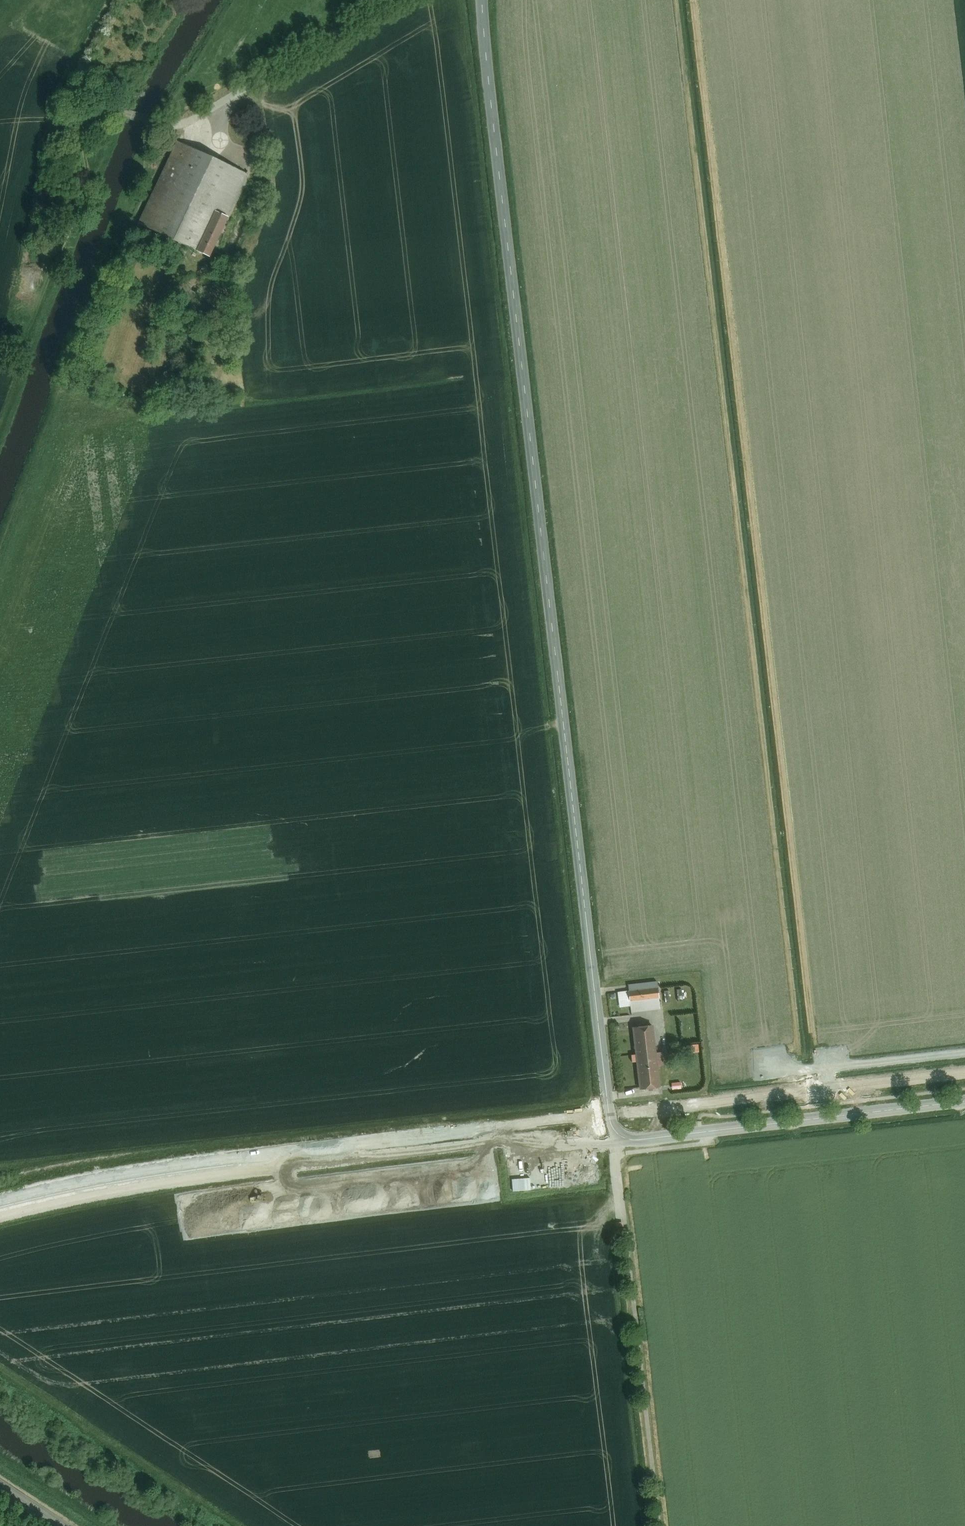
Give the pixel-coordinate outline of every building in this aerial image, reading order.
[(205,256),(243,168),(175,139),(137,227),(205,256)] [(627,990),(629,1013),(659,1011),(658,988),(627,990)] [(634,1087),(657,1084),(650,1025),(627,1028),(634,1087)] [(562,1158),(540,1159),(541,1179),(563,1178),(562,1158)]
